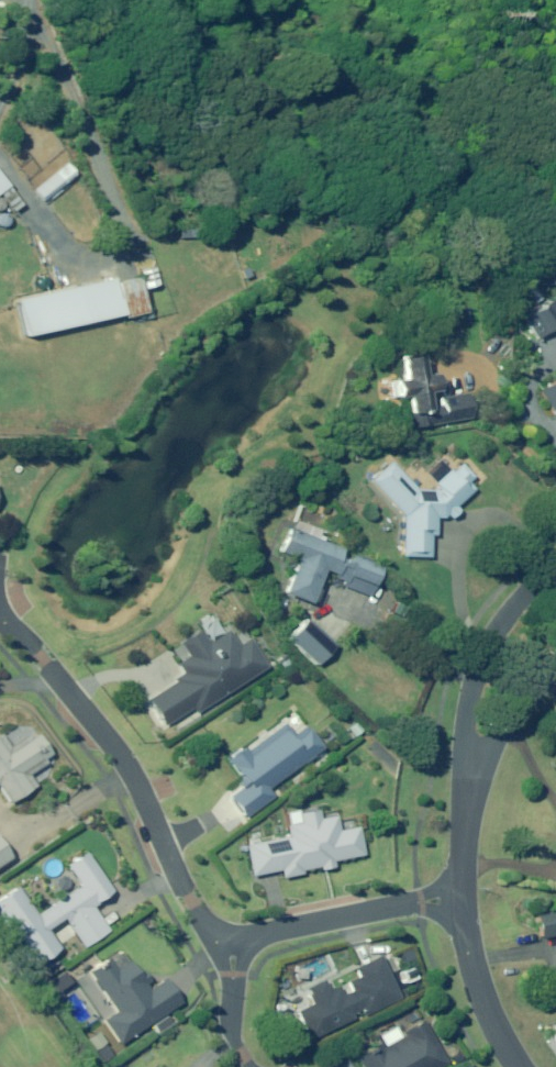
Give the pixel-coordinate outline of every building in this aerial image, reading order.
[(62,184),(52,172),(32,188),(42,200),(62,184)] [(2,193),(10,187),(0,175),(0,195),(2,193)] [(15,219),(26,210),(21,203),(14,209),(10,212),(15,219)] [(555,284),(555,269),(521,269),(521,284),(555,284)] [(29,339),(126,317),(127,319),(149,314),(144,291),(142,292),(139,280),(119,285),(118,280),(21,302),(29,339)] [(541,299),(534,289),(528,293),(534,304),(541,299)] [(555,328),(555,298),(552,300),(546,304),(542,307),(535,312),(526,317),(540,338),(555,328)] [(427,372),(424,355),(418,356),(417,354),(407,356),(405,359),(408,379),(397,381),(397,382),(391,383),(393,397),(401,395),(401,397),(411,395),(414,412),(411,412),(414,427),(473,417),(469,393),(443,397),(444,404),(439,405),(433,406),(431,391),(442,389),(439,373),(435,374),(427,375),(427,372)] [(542,389),(555,412),(555,380),(542,389)] [(501,387),(499,398),(506,399),(507,388),(501,387)] [(462,463),(458,467),(453,472),(450,469),(436,483),(438,485),(434,489),(419,489),(392,461),(372,480),(381,489),(405,515),(404,548),(404,556),(432,557),(432,534),(438,534),(438,517),(446,517),(449,514),(453,518),(460,511),(461,510),(457,506),(475,488),(469,481),(474,476),(469,471),(462,463)] [(320,532),(320,531),(296,521),(296,522),(294,528),(291,528),(282,551),(298,558),(302,559),(298,566),(293,580),(288,593),(314,603),(328,569),(332,571),(339,574),(337,578),(340,579),(347,581),(345,585),(374,597),(381,579),(380,579),(382,574),(384,568),(355,556),(353,560),(349,558),(348,560),(342,557),(345,549),(323,541),(326,535),(320,532)] [(333,644),(304,618),(286,638),(314,664),(333,644)] [(194,714),(265,665),(247,638),(234,647),(223,631),(204,644),(194,628),(174,642),(184,656),(173,663),(179,672),(170,678),(171,680),(144,698),(164,726),(190,708),(194,714)] [(264,790),(318,747),(301,725),(288,735),(278,723),(243,750),(240,746),(222,760),(237,780),(232,784),(234,787),(222,796),(240,818),(269,796),(264,790)] [(0,737),(0,786),(12,804),(36,789),(25,773),(50,757),(37,736),(29,742),(26,738),(9,749),(0,737)] [(280,827),(282,836),(241,844),(248,877),(280,871),(281,878),(300,874),(300,870),(317,867),(317,870),(331,867),(330,860),(361,854),(355,826),(334,830),(331,815),(315,819),(313,811),(295,815),(297,824),(280,827)] [(0,844),(0,868),(11,860),(0,844)] [(0,897),(0,919),(12,938),(16,935),(36,965),(57,951),(43,929),(59,918),(79,946),(102,931),(86,907),(107,893),(79,851),(59,865),(74,886),(34,914),(15,887),(0,897)] [(555,931),(555,910),(537,914),(541,934),(543,934),(555,931)] [(399,955),(393,957),(396,964),(413,958),(408,946),(397,951),(399,955)] [(295,998),(300,1008),(295,1010),(308,1039),(398,997),(378,954),(350,967),(355,976),(328,989),(323,977),(301,987),(304,993),(295,998)] [(105,1021),(121,1045),(180,1004),(164,980),(148,991),(144,986),(149,983),(142,973),(137,976),(127,963),(116,971),(108,960),(89,974),(116,1013),(105,1021)] [(445,1063),(418,1017),(398,1030),(400,1034),(389,1040),(383,1030),(371,1037),(375,1043),(353,1056),(359,1066),(438,1066),(445,1063)]
